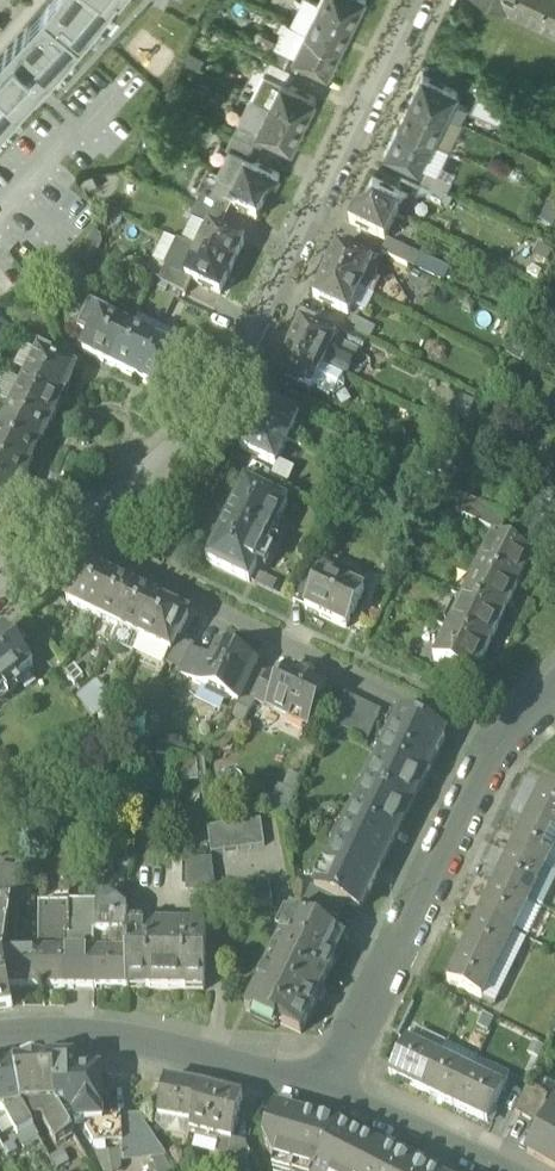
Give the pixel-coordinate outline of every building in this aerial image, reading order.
[(49,8),(85,39),(92,31),(116,1),(115,1),(116,0),(55,0),(49,8)] [(201,10),(206,0),(180,0),(201,10)] [(322,2),(318,0),(304,0),(293,22),(308,30),(322,2)] [(322,2),(356,19),(366,0),(323,0),(322,2)] [(512,1),(554,22),(554,0),(510,0),(512,1)] [(343,46),(356,19),(322,2),(308,30),(343,46)] [(85,39),(49,8),(28,29),(35,35),(0,74),(0,133),(25,106),(24,106),(52,75),(78,47),(85,39)] [(277,43),(279,44),(297,53),(308,30),(293,22),(288,20),(277,43)] [(0,60),(0,74),(35,35),(28,29),(0,60)] [(331,71),(343,46),(308,30),(297,53),(296,55),(304,58),(331,71)] [(279,44),(273,58),(298,71),(304,58),(296,55),(297,53),(279,44)] [(207,60),(187,50),(182,61),(202,71),(207,60)] [(292,84),(298,71),(273,58),(267,71),(284,80),(292,84)] [(255,96),(272,104),(284,80),(267,71),(255,96)] [(426,73),(413,98),(448,115),(456,98),(460,90),(426,73)] [(292,84),(284,80),(272,104),(306,121),(318,97),(292,84)] [(484,88),(474,109),(503,123),(514,102),(484,88)] [(255,96),(252,95),(240,120),(241,120),(243,121),(255,96)] [(243,121),(260,129),(272,104),(255,96),(243,121)] [(434,142),(448,115),(413,98),(400,126),(434,142)] [(468,104),(456,98),(448,115),(460,121),(468,104)] [(306,121),(272,104),(260,129),(269,134),(294,146),(306,121)] [(464,123),(460,121),(448,115),(434,142),(451,151),(464,123)] [(241,120),(235,133),(263,146),(269,134),(260,129),(243,121),(241,120)] [(422,167),(434,142),(400,126),(388,151),(422,167)] [(257,159),(263,146),(235,133),(228,147),(235,150),(235,149),(247,155),(257,159)] [(439,175),(451,151),(434,142),(422,167),(429,170),(439,175)] [(223,174),(235,179),(247,155),(235,149),(235,150),(223,174)] [(257,159),(247,155),(235,179),(270,196),(282,172),(257,159)] [(423,183),(446,195),(453,181),(439,175),(429,170),(423,183)] [(211,197),(224,204),(235,179),(223,174),(211,197)] [(84,181),(90,196),(101,191),(95,176),(84,181)] [(375,176),(363,201),(397,218),(410,193),(375,176)] [(270,196),(235,179),(224,204),(223,204),(233,209),(258,221),(270,196)] [(205,194),(199,208),(227,222),(233,209),(223,204),(224,204),(211,197),(205,194)] [(385,242),(397,218),(363,201),(351,225),(385,242)] [(549,202),(540,223),(554,230),(554,227),(554,205),(549,202)] [(220,234),(227,222),(199,208),(192,222),(193,222),(210,231),(211,230),(220,234)] [(193,222),(182,246),(183,247),(199,255),(210,231),(193,222)] [(210,231),(199,255),(233,271),(245,247),(220,234),(211,230),(210,231)] [(85,247),(99,253),(103,247),(103,238),(96,235),(85,247)] [(167,269),(179,245),(165,239),(154,263),(167,269)] [(383,257),(417,273),(423,260),(389,243),(383,257)] [(171,271),(183,247),(182,246),(179,245),(167,269),(171,271)] [(95,263),(99,253),(85,247),(74,259),(86,266),(95,263)] [(171,271),(187,279),(199,255),(183,247),(171,271)] [(339,251),(327,276),(361,293),(373,268),(339,251)] [(233,271),(199,255),(187,279),(187,280),(192,282),(221,296),(233,271)] [(424,259),(423,260),(417,273),(445,287),(452,272),(424,259)] [(376,269),(373,268),(361,293),(370,297),(379,280),(379,277),(379,274),(377,272),(376,269)] [(179,292),(186,295),(192,282),(187,280),(187,279),(171,271),(167,269),(161,283),(179,292)] [(352,310),(361,293),(327,276),(315,300),(349,317),(352,310)] [(381,283),(390,307),(402,302),(394,278),(381,283)] [(376,300),(370,297),(361,293),(352,310),(368,318),(376,300)] [(541,296),(534,310),(554,320),(554,303),(541,296)] [(79,330),(93,337),(102,319),(103,319),(106,313),(91,305),(79,330)] [(132,334),(154,344),(161,329),(139,318),(132,334)] [(84,355),(114,370),(132,334),(106,321),(103,319),(102,319),(93,337),(84,355)] [(353,319),(347,332),(340,345),(355,353),(362,356),(369,343),(376,330),(353,319)] [(290,351),(325,367),(336,343),(337,342),(302,326),(290,351)] [(154,344),(184,359),(189,362),(197,347),(161,329),(154,344)] [(114,370),(136,381),(154,344),(132,334),(114,370)] [(41,357),(47,360),(53,348),(27,335),(21,348),(25,350),(41,357)] [(340,345),(336,343),(325,367),(343,376),(355,353),(340,345)] [(184,359),(154,344),(136,381),(166,395),(184,359)] [(15,370),(30,378),(41,357),(25,350),(15,370)] [(312,392),(314,389),(325,367),(290,351),(278,375),(312,392)] [(30,378),(26,387),(62,405),(77,375),(47,360),(41,357),(30,378)] [(343,376),(325,367),(314,389),(319,392),(318,393),(330,399),(330,398),(335,400),(345,393),(344,379),(345,379),(346,378),(343,376)] [(26,387),(7,378),(0,392),(0,402),(15,409),(26,387)] [(51,427),(62,405),(26,387),(15,409),(51,427)] [(477,404),(461,396),(452,416),(468,423),(477,404)] [(266,401),(254,426),(288,442),(300,418),(266,401)] [(41,449),(51,427),(15,409),(5,431),(41,449)] [(278,463),(288,442),(254,426),(242,450),(276,467),(278,463)] [(41,449),(5,431),(0,441),(0,456),(30,471),(41,449)] [(30,471),(0,456),(0,483),(20,492),(30,471)] [(269,480),(282,486),(288,489),(296,471),(278,463),(276,467),(269,480)] [(247,485),(276,499),(282,486),(269,480),(252,472),(247,485)] [(20,492),(0,483),(0,520),(5,522),(20,492)] [(209,562),(249,582),(287,505),(276,499),(247,485),(209,562)] [(481,506),(505,518),(512,504),(489,492),(481,506)] [(456,514),(501,536),(509,520),(464,498),(456,514)] [(494,538),(479,569),(519,588),(534,557),(494,538)] [(294,603),(307,609),(328,566),(315,560),(294,603)] [(307,609),(347,629),(365,593),(350,586),(354,578),(328,566),(307,609)] [(68,604),(98,618),(115,582),(85,567),(68,604)] [(479,569),(464,600),(504,619),(519,588),(479,569)] [(98,618),(120,629),(137,593),(115,582),(98,618)] [(120,629),(142,640),(159,603),(137,593),(120,629)] [(464,600),(449,631),(489,650),(504,619),(464,600)] [(190,618),(159,603),(142,640),(171,654),(172,655),(180,640),(190,618)] [(61,618),(91,633),(98,618),(68,604),(61,618)] [(135,654),(142,640),(120,629),(112,646),(133,657),(135,654)] [(474,680),(489,650),(449,631),(434,662),(474,680)] [(33,666),(5,632),(0,636),(0,693),(33,666)] [(142,640),(135,654),(164,668),(166,664),(171,654),(142,640)] [(166,664),(183,673),(193,652),(195,648),(180,640),(172,655),(171,654),(166,664)] [(193,684),(239,706),(244,695),(256,669),(258,665),(220,647),(212,662),(206,659),(193,684)] [(206,659),(193,652),(183,673),(181,677),(193,684),(206,659)] [(269,676),(256,669),(244,695),(257,701),(269,676)] [(286,675),(284,678),(282,682),(269,709),(308,728),(327,689),(296,673),(295,675),(294,674),(290,674),(286,675)] [(256,703),(269,709),(282,682),(269,676),(257,701),(256,703)] [(78,699),(93,718),(114,702),(98,682),(78,699)] [(237,708),(250,715),(256,703),(257,701),(244,695),(239,706),(237,708)] [(331,725),(364,742),(378,713),(345,697),(331,725)] [(250,715),(237,708),(232,718),(243,730),(250,715)] [(401,714),(366,787),(409,808),(418,790),(420,791),(446,736),(401,714)] [(192,744),(160,737),(158,748),(189,755),(192,744)] [(199,760),(169,763),(171,786),(201,783),(199,760)] [(5,794),(19,781),(0,762),(0,789),(5,794)] [(285,789),(298,795),(304,780),(290,775),(285,789)] [(268,812),(288,820),(298,795),(285,789),(279,787),(268,812)] [(366,787),(337,847),(382,869),(402,826),(400,825),(409,808),(366,787)] [(483,1000),(515,934),(529,907),(545,873),(554,853),(554,795),(543,789),(449,984),(483,1000)] [(248,849),(266,847),(263,821),(245,824),(248,849)] [(230,852),(248,849),(245,824),(227,826),(230,852)] [(213,854),(230,852),(227,826),(209,829),(213,854)] [(381,870),(382,869),(337,847),(336,847),(338,848),(319,889),(317,888),(316,890),(317,891),(346,905),(361,912),(369,894),(368,893),(380,869),(381,870)] [(545,873),(554,878),(554,853),(545,873)] [(188,889),(217,890),(213,862),(188,861),(188,889)] [(16,880),(17,871),(0,868),(0,878),(16,880)] [(529,907),(542,913),(554,886),(554,878),(545,873),(529,907)] [(13,903),(16,880),(0,878),(0,902),(13,903)] [(256,908),(274,906),(271,880),(253,883),(256,908)] [(239,911),(256,908),(253,883),(235,885),(239,911)] [(221,913),(239,911),(235,885),(217,888),(221,913)] [(309,907),(338,921),(346,905),(317,891),(309,907)] [(98,936),(113,936),(128,935),(128,927),(129,910),(112,898),(99,899),(99,903),(98,936)] [(13,903),(0,902),(0,927),(9,929),(13,903)] [(39,904),(39,918),(39,953),(64,953),(65,935),(69,935),(69,918),(69,903),(39,904)] [(65,935),(64,953),(95,954),(95,936),(98,936),(99,903),(69,903),(69,918),(69,935),(65,935)] [(529,940),(542,913),(529,907),(515,934),(529,940)] [(279,1023),(301,1034),(346,941),(293,915),(246,1010),(278,1026),(279,1023)] [(5,955),(5,953),(9,929),(0,927),(0,956),(5,955)] [(128,935),(128,953),(129,989),(206,989),(207,928),(128,927),(128,935)] [(128,953),(128,935),(113,936),(115,954),(128,953)] [(19,987),(64,988),(64,953),(39,953),(5,953),(5,955),(5,960),(10,988),(19,987)] [(95,954),(64,953),(64,988),(95,989),(95,954)] [(115,954),(95,954),(95,989),(128,988),(129,989),(128,953),(115,954)] [(5,955),(0,956),(0,1008),(13,1006),(10,988),(5,960),(5,955)] [(408,1043),(441,1059),(447,1047),(414,1031),(408,1043)] [(391,1077),(488,1124),(504,1090),(473,1075),(441,1059),(408,1043),(391,1077)] [(441,1059),(473,1075),(478,1063),(447,1047),(441,1059)] [(510,1078),(478,1063),(473,1075),(504,1090),(510,1078)] [(76,1125),(86,1125),(104,1124),(104,1118),(102,1072),(77,1073),(76,1064),(55,1065),(56,1107),(62,1117),(75,1116),(76,1125)] [(73,1136),(62,1117),(56,1107),(55,1065),(25,1066),(28,1109),(35,1122),(43,1121),(57,1146),(73,1136)] [(22,1109),(28,1109),(25,1066),(16,1067),(15,1067),(22,1109)] [(2,1113),(22,1109),(15,1067),(0,1069),(0,1113),(2,1113)] [(158,1115),(191,1123),(200,1086),(166,1080),(162,1097),(158,1115)] [(553,1100),(554,1095),(554,1089),(532,1080),(529,1085),(553,1100)] [(516,1113),(537,1125),(550,1104),(553,1100),(529,1085),(516,1113)] [(241,1097),(200,1086),(191,1123),(189,1130),(230,1140),(241,1097)] [(142,1119),(156,1122),(158,1115),(162,1097),(148,1094),(142,1119)] [(554,1168),(554,1106),(550,1104),(537,1125),(543,1129),(529,1153),(554,1168)] [(34,1130),(22,1109),(2,1113),(9,1120),(19,1138),(34,1130)] [(388,1149),(386,1153),(341,1130),(342,1129),(275,1109),(265,1144),(276,1164),(299,1170),(429,1170),(388,1149)] [(0,1113),(0,1124),(9,1120),(2,1113),(0,1113)] [(158,1115),(156,1122),(155,1125),(167,1136),(187,1139),(189,1130),(191,1123),(158,1115)] [(124,1143),(125,1159),(150,1156),(163,1154),(164,1154),(140,1116),(122,1117),(124,1143)] [(122,1117),(104,1118),(104,1124),(86,1125),(86,1130),(95,1145),(124,1143),(122,1117)] [(19,1138),(25,1149),(40,1141),(34,1130),(19,1138)] [(244,1170),(246,1170),(251,1152),(247,1145),(247,1144),(230,1140),(224,1166),(244,1170)] [(95,1154),(103,1170),(121,1170),(123,1168),(121,1153),(95,1154)] [(163,1154),(150,1156),(157,1170),(173,1170),(163,1154)]
